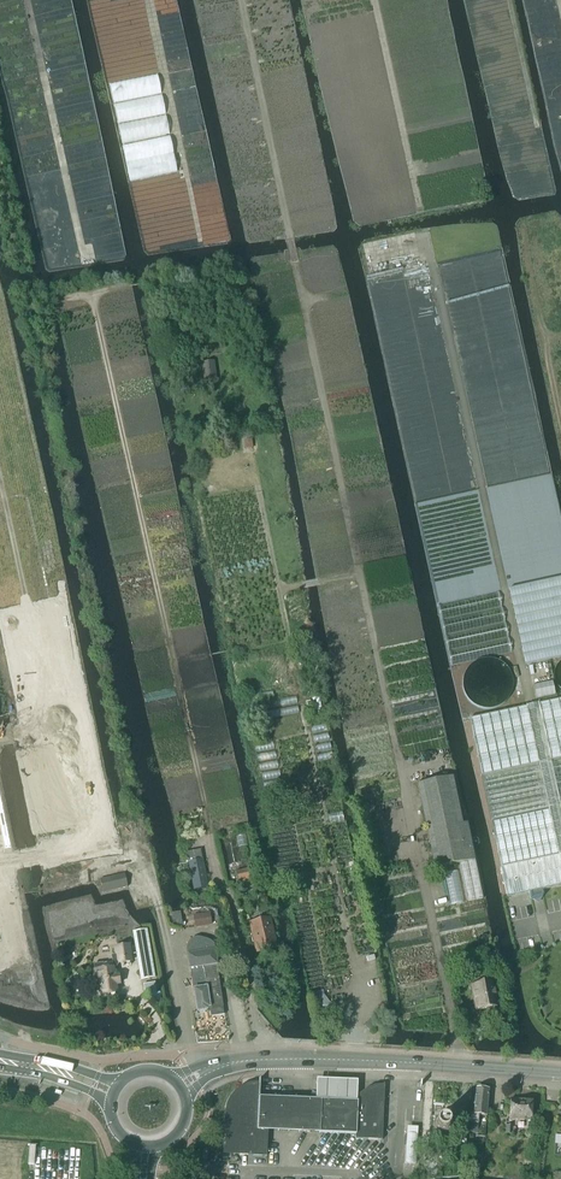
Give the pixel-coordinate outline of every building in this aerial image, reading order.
[(213,364),(203,365),(205,379),(215,377),(213,364)] [(508,590),(525,665),(560,657),(560,578),(508,590)] [(438,605),(451,666),(511,653),(498,592),(438,605)] [(560,886),(560,699),(471,718),(501,867),(507,897),(529,893),(530,897),(533,899),(542,897),(544,894),(543,890),(560,886)] [(454,777),(417,785),(435,870),(459,865),(475,861),(467,824),(463,825),(454,777)] [(195,891),(209,888),(203,860),(189,863),(195,891)] [(475,861),(459,865),(467,903),(483,900),(475,861)] [(238,883),(255,879),(252,868),(236,872),(238,883)] [(301,884),(298,875),(288,877),(290,887),(301,884)] [(126,876),(116,878),(116,876),(101,880),(104,892),(119,888),(128,885),(126,876)] [(210,914),(194,916),(195,927),(211,924),(210,914)] [(257,952),(274,948),(267,920),(251,924),(253,934),(255,934),(256,941),(255,941),(257,952)] [(132,932),(140,981),(155,978),(147,929),(132,932)] [(190,969),(191,969),(197,1012),(199,1012),(200,1013),(205,1013),(206,1011),(207,1011),(207,1009),(210,1008),(211,1016),(224,1014),(216,965),(217,965),(215,951),(214,951),(213,945),(210,942),(206,940),(201,939),(199,942),(194,943),(191,941),(188,945),(187,949),(190,969)] [(93,965),(94,971),(96,983),(101,983),(103,996),(117,994),(116,986),(120,986),(118,976),(115,976),(114,969),(118,965),(133,962),(130,944),(113,947),(115,956),(111,956),(112,963),(93,965)] [(155,983),(143,985),(145,996),(150,995),(151,1002),(161,1000),(160,993),(157,993),(155,983)] [(496,1010),(496,1009),(496,1007),(492,984),(473,987),(477,1011),(487,1009),(488,1010),(489,1011),(490,1012),(491,1012),(493,1012),(494,1011),(495,1011),(496,1010)] [(313,998),(318,1012),(332,1013),(333,1006),(324,995),(313,998)] [(359,1081),(317,1079),(316,1098),(358,1100),(359,1081)] [(248,1156),(267,1157),(268,1131),(355,1135),(355,1140),(382,1141),(384,1085),(383,1085),(383,1089),(375,1090),(368,1092),(362,1097),(357,1102),(262,1098),(259,1098),(260,1080),(259,1080),(259,1087),(258,1087),(250,1087),(243,1090),(237,1094),(232,1100),(229,1107),(228,1114),(226,1152),(248,1153),(248,1156)] [(478,1124),(478,1116),(486,1116),(488,1091),(475,1090),(473,1115),(470,1114),(469,1123),(478,1124)] [(518,1100),(510,1100),(509,1120),(524,1121),(524,1119),(531,1119),(532,1109),(531,1109),(531,1102),(522,1102),(518,1100)] [(432,1126),(432,1127),(432,1128),(432,1129),(432,1130),(432,1131),(433,1132),(434,1133),(434,1134),(435,1135),(436,1136),(437,1136),(438,1137),(439,1137),(440,1137),(441,1138),(442,1138),(443,1138),(444,1138),(445,1137),(446,1137),(447,1137),(448,1136),(449,1136),(449,1135),(450,1134),(451,1134),(451,1133),(452,1132),(452,1131),(453,1130),(453,1129),(453,1128),(453,1127),(453,1126),(453,1125),(453,1124),(452,1123),(452,1122),(451,1121),(451,1120),(450,1120),(449,1119),(448,1118),(447,1115),(440,1115),(439,1117),(438,1117),(437,1118),(436,1118),(435,1119),(435,1120),(434,1120),(433,1121),(433,1122),(432,1123),(432,1124),(432,1125),(432,1126)] [(404,1163),(415,1164),(417,1135),(406,1134),(404,1163)]
